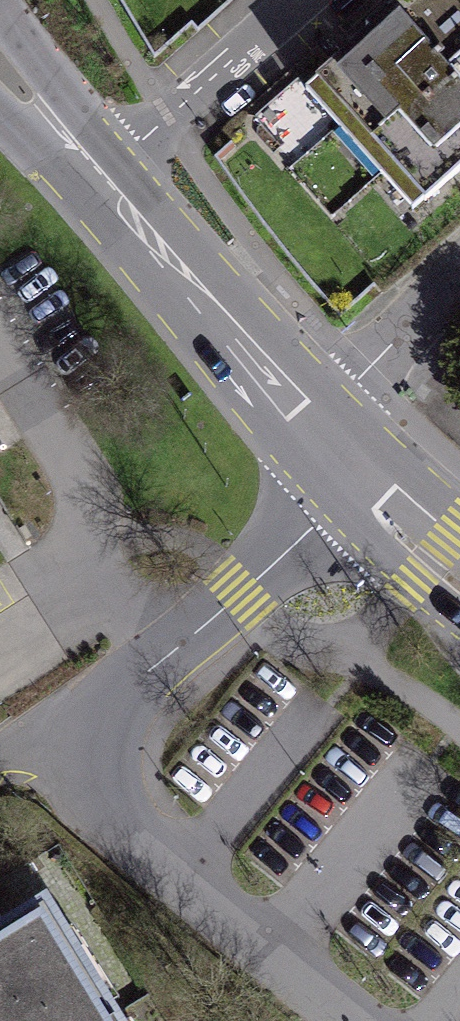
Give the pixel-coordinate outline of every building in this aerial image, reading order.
[(384,25),(309,91),(410,204),(459,160),(459,0),(412,0),(384,25)] [(37,913),(0,935),(0,1020),(102,1020),(37,913)]
